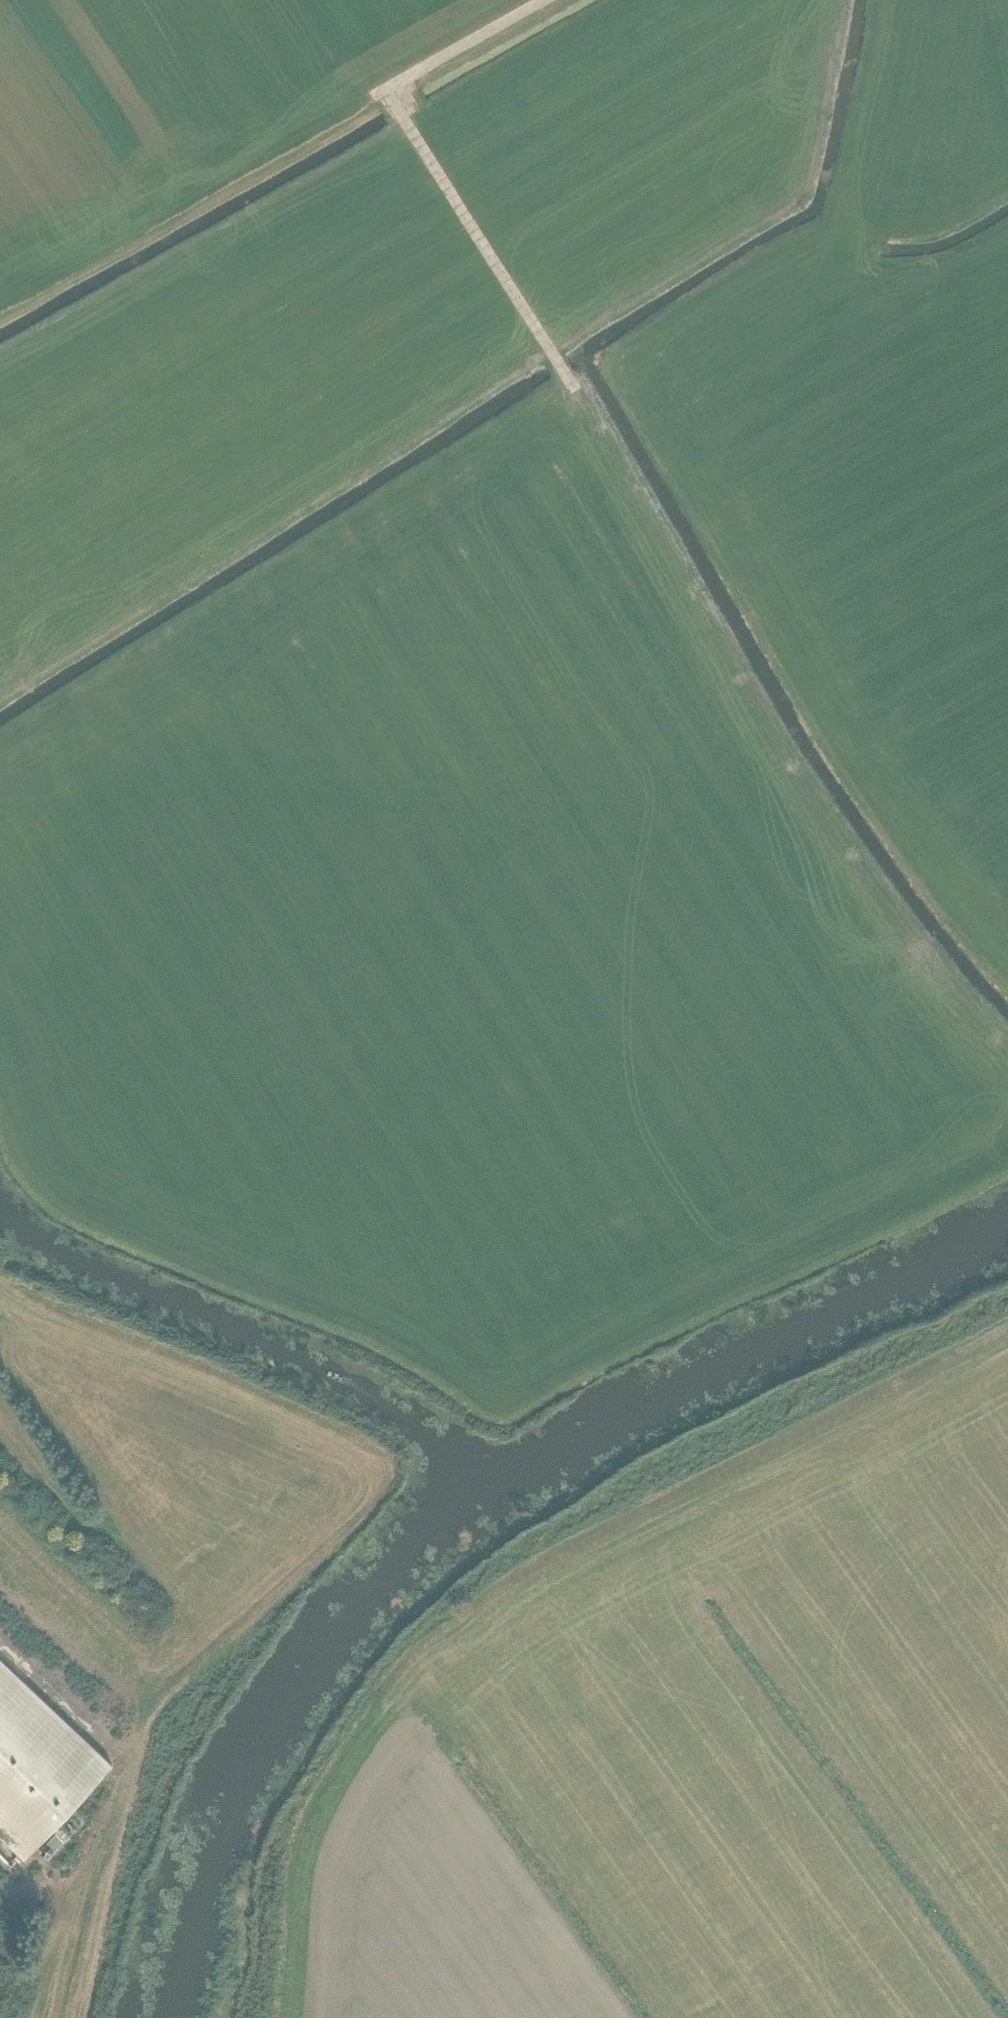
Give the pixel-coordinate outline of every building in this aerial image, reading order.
[(24,1860),(113,1766),(0,1659),(0,1837),(24,1860)]
